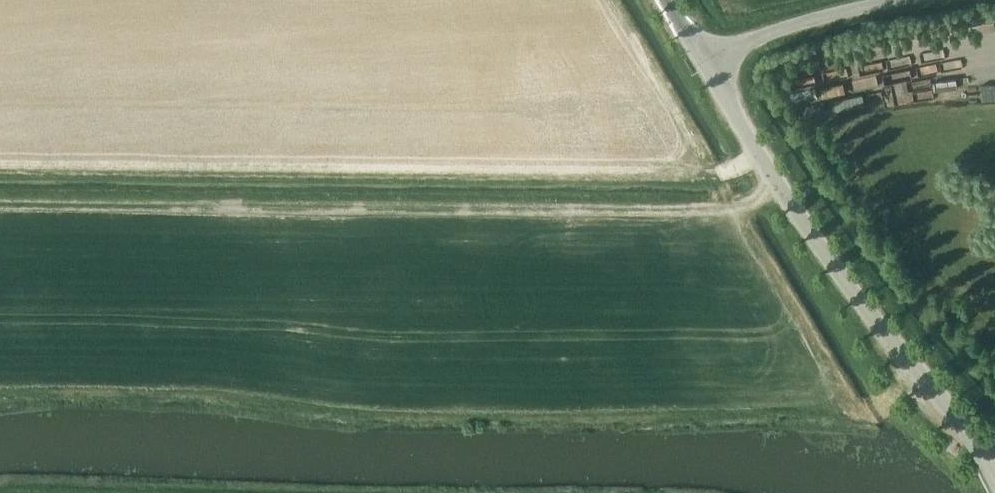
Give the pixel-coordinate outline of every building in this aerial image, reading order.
[(981,100),(994,99),(994,85),(980,86),(981,100)]
